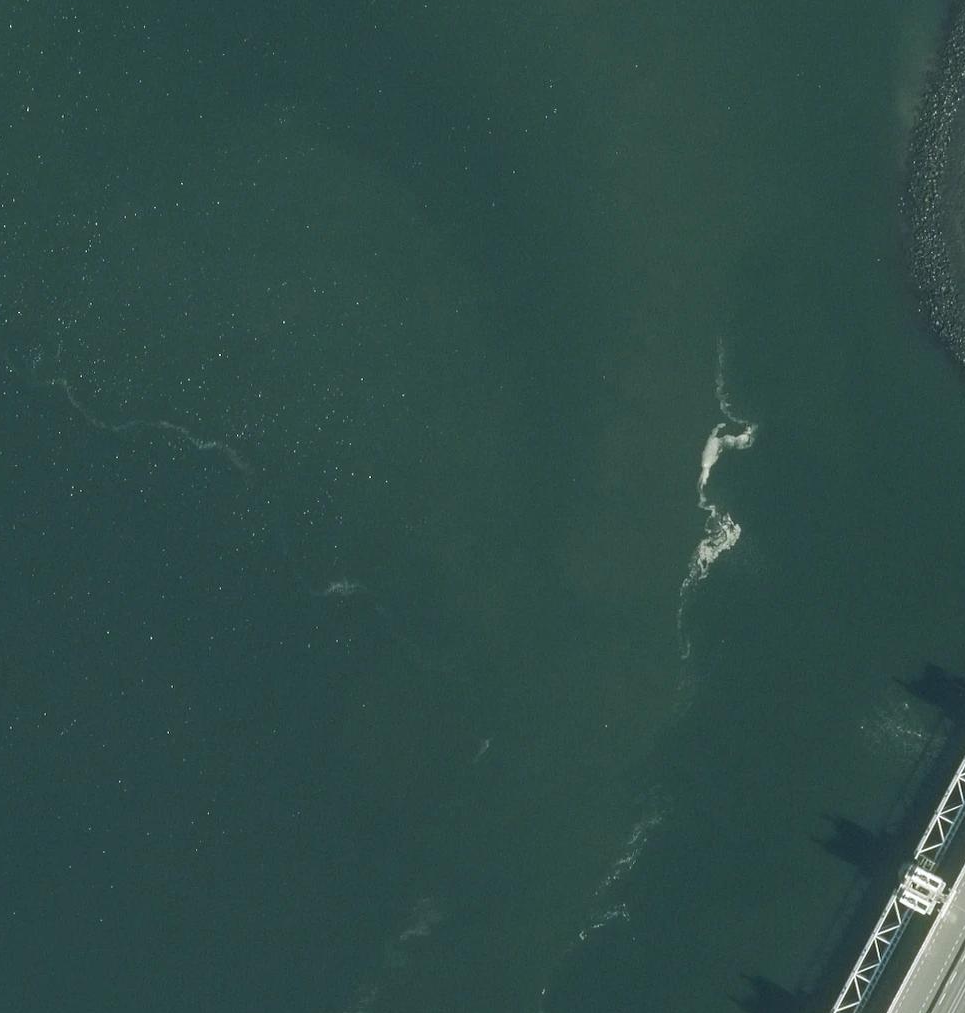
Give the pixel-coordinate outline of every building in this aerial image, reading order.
[(923,907),(928,910),(944,879),(939,876),(940,874),(915,862),(914,863),(909,861),(894,891),(898,894),(897,895),(922,908),(923,907)]
